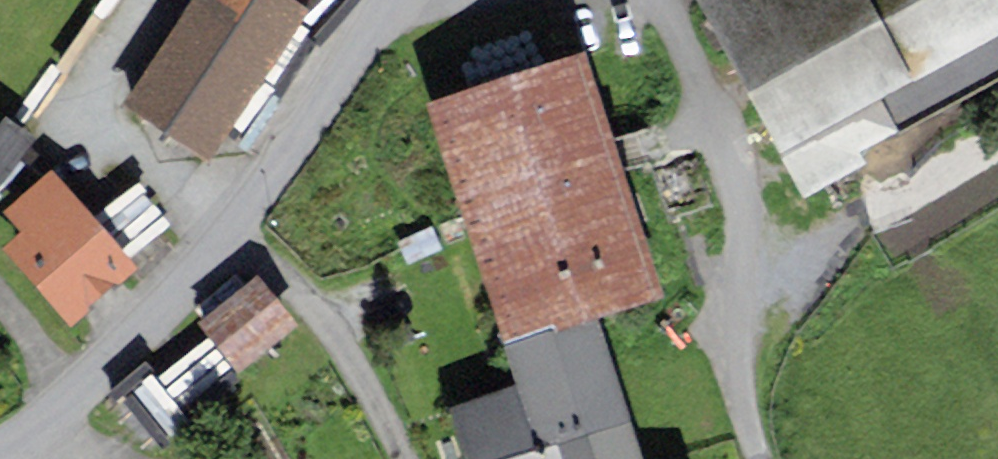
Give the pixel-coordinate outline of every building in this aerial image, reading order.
[(308,7),(296,0),(189,0),(121,107),(209,163),(308,7)] [(777,154),(801,198),(903,143),(898,133),(997,79),(997,0),(695,0),(777,154)] [(662,299),(585,51),(427,100),(504,348),(600,319),(662,299)] [(36,138),(5,116),(0,122),(0,187),(36,138)] [(51,169),(4,211),(21,230),(0,249),(70,328),(137,268),(51,169)] [(241,375),(299,324),(255,274),(197,326),(208,339),(234,367),(241,375)] [(504,348),(516,385),(447,406),(464,458),(507,458),(556,443),(631,420),(600,319),(504,348)] [(184,410),(234,367),(208,339),(157,378),(184,410)] [(157,378),(143,363),(110,392),(161,449),(194,420),(184,410),(157,378)] [(631,420),(556,443),(561,458),(643,458),(631,420)] [(556,443),(507,458),(561,458),(556,443)]
